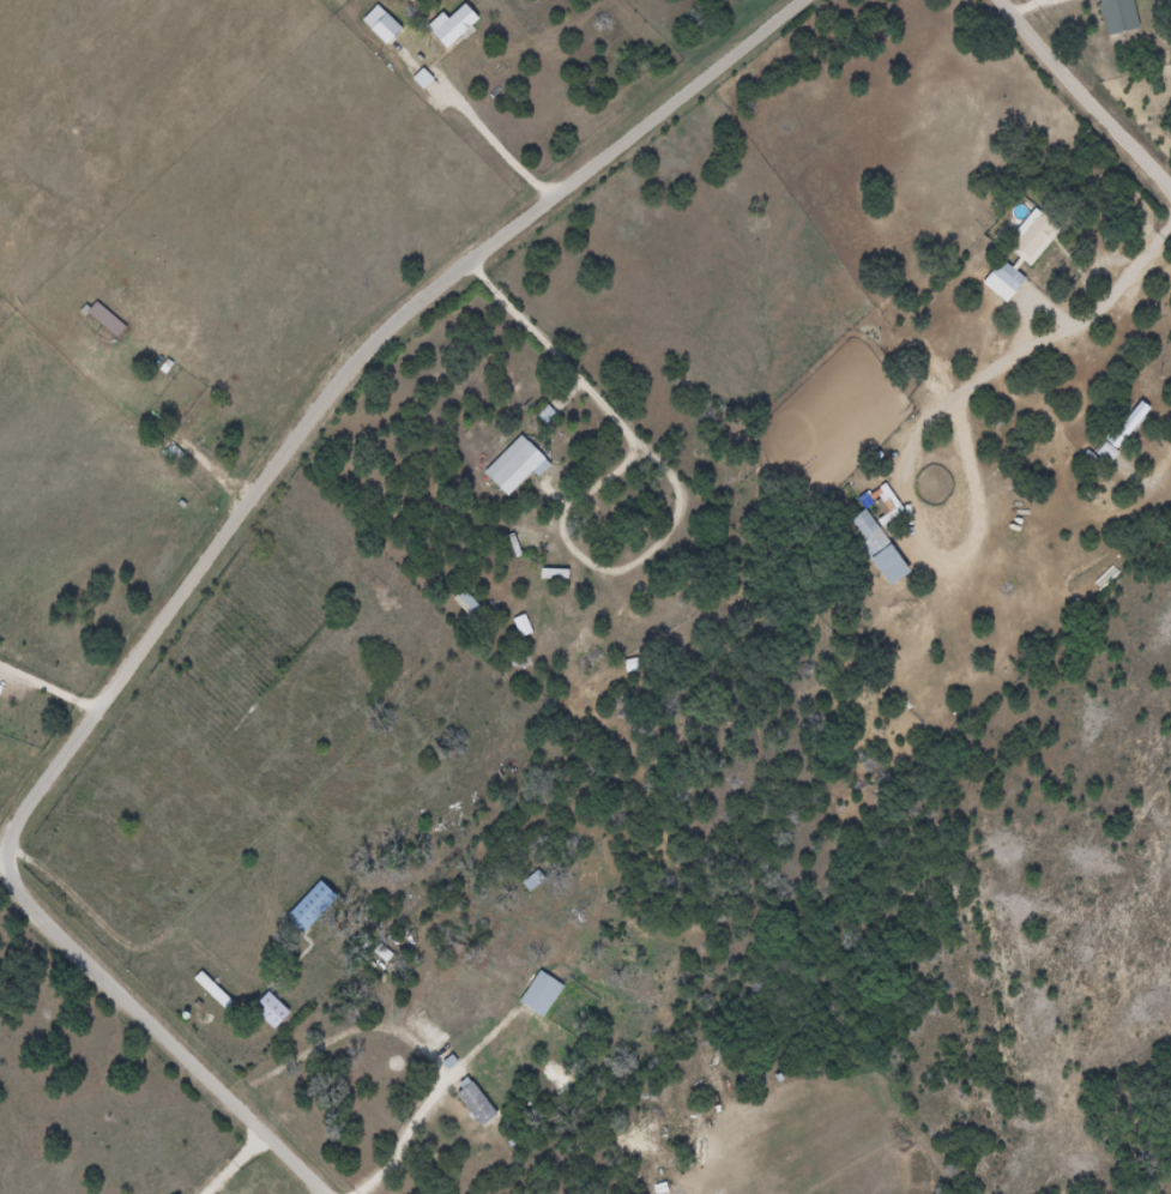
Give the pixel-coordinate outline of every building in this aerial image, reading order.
[(1135,29),(1129,0),(1096,0),(1103,36),(1135,29)] [(437,42),(447,52),(486,13),(476,3),(437,42)] [(1058,233),(1039,215),(1007,248),(1026,266),(1058,233)] [(1009,295),(1022,280),(1000,261),(987,275),(1009,295)] [(113,340),(123,329),(93,302),(83,314),(113,340)] [(1149,412),(1135,401),(1091,455),(1105,466),(1149,412)] [(547,466),(517,437),(480,474),(504,498),(529,473),(535,478),(547,466)] [(883,588),(906,575),(865,509),(843,523),(883,588)] [(451,602),(472,620),(481,610),(459,592),(451,602)] [(511,621),(519,638),(529,633),(522,616),(511,621)] [(297,937),(334,900),(317,882),(280,919),(297,937)] [(540,1019),(560,987),(536,972),(516,1004),(540,1019)] [(246,1009),(269,1032),(286,1015),(263,992),(246,1009)] [(478,1129),(494,1117),(465,1078),(449,1091),(478,1129)]
